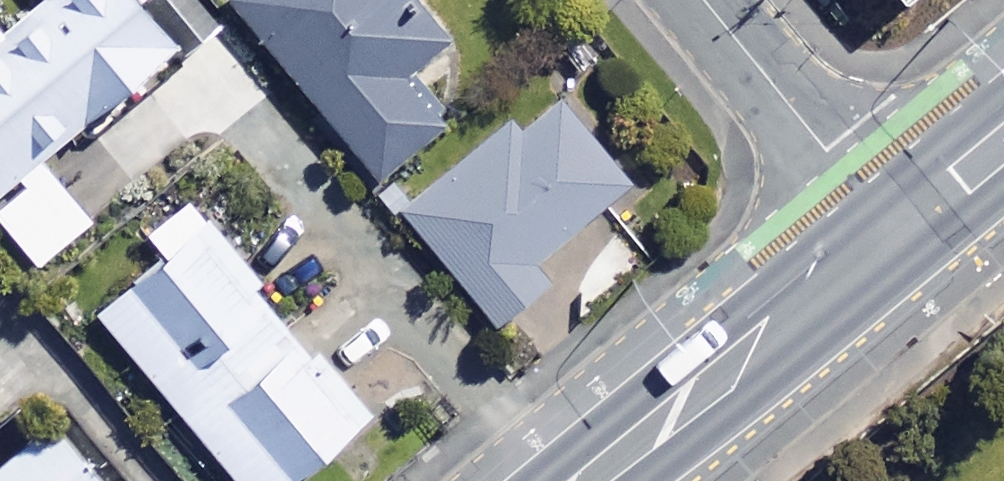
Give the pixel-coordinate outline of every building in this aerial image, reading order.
[(186,54),(140,0),(53,0),(58,5),(9,47),(0,36),(0,211),(186,54)] [(235,5),(380,183),(445,130),(406,82),(448,49),(408,0),(241,0),(235,5)] [(642,186),(566,88),(408,211),(502,333),(553,294),(534,270),(642,186)] [(194,204),(150,240),(170,264),(103,319),(237,480),(307,480),(376,424),(320,357),(313,363),(255,293),(262,287),(194,204)] [(66,430),(5,480),(108,480),(66,430)]
